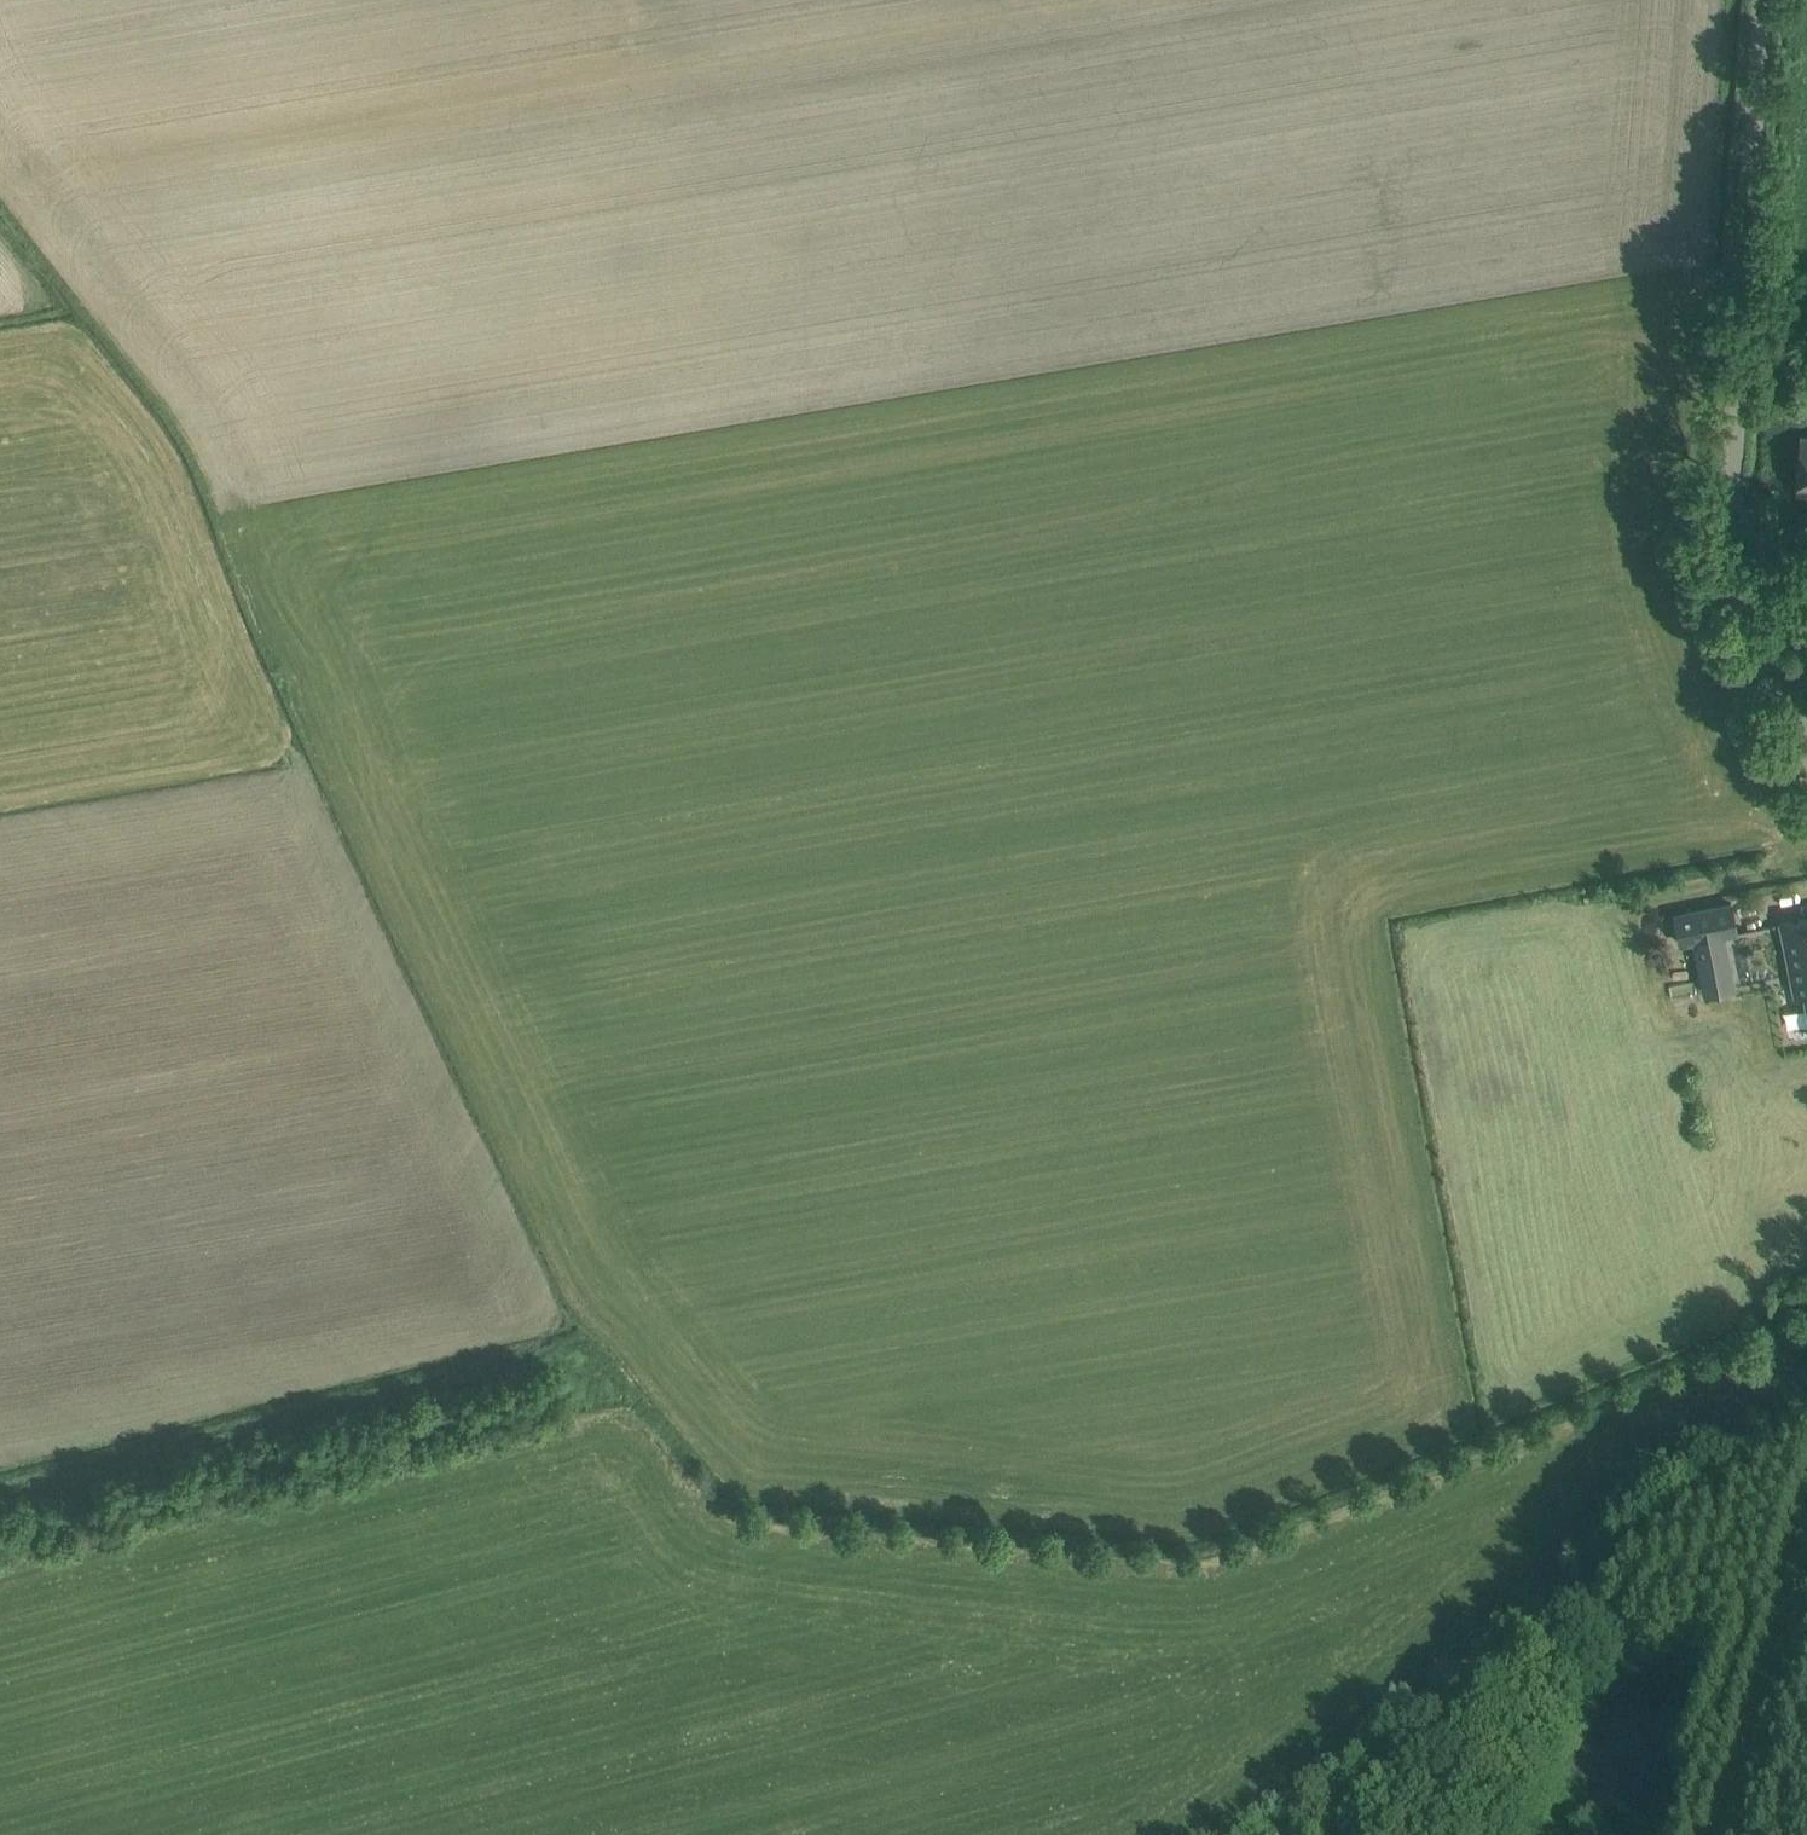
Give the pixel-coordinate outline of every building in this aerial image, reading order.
[(1800,436),(1796,492),(1806,493),(1806,437),(1800,436)] [(1702,980),(1731,974),(1723,935),(1737,932),(1732,904),(1675,915),(1680,943),(1694,941),(1702,980)] [(1780,924),(1794,995),(1804,993),(1806,1010),(1806,918),(1780,924)]
